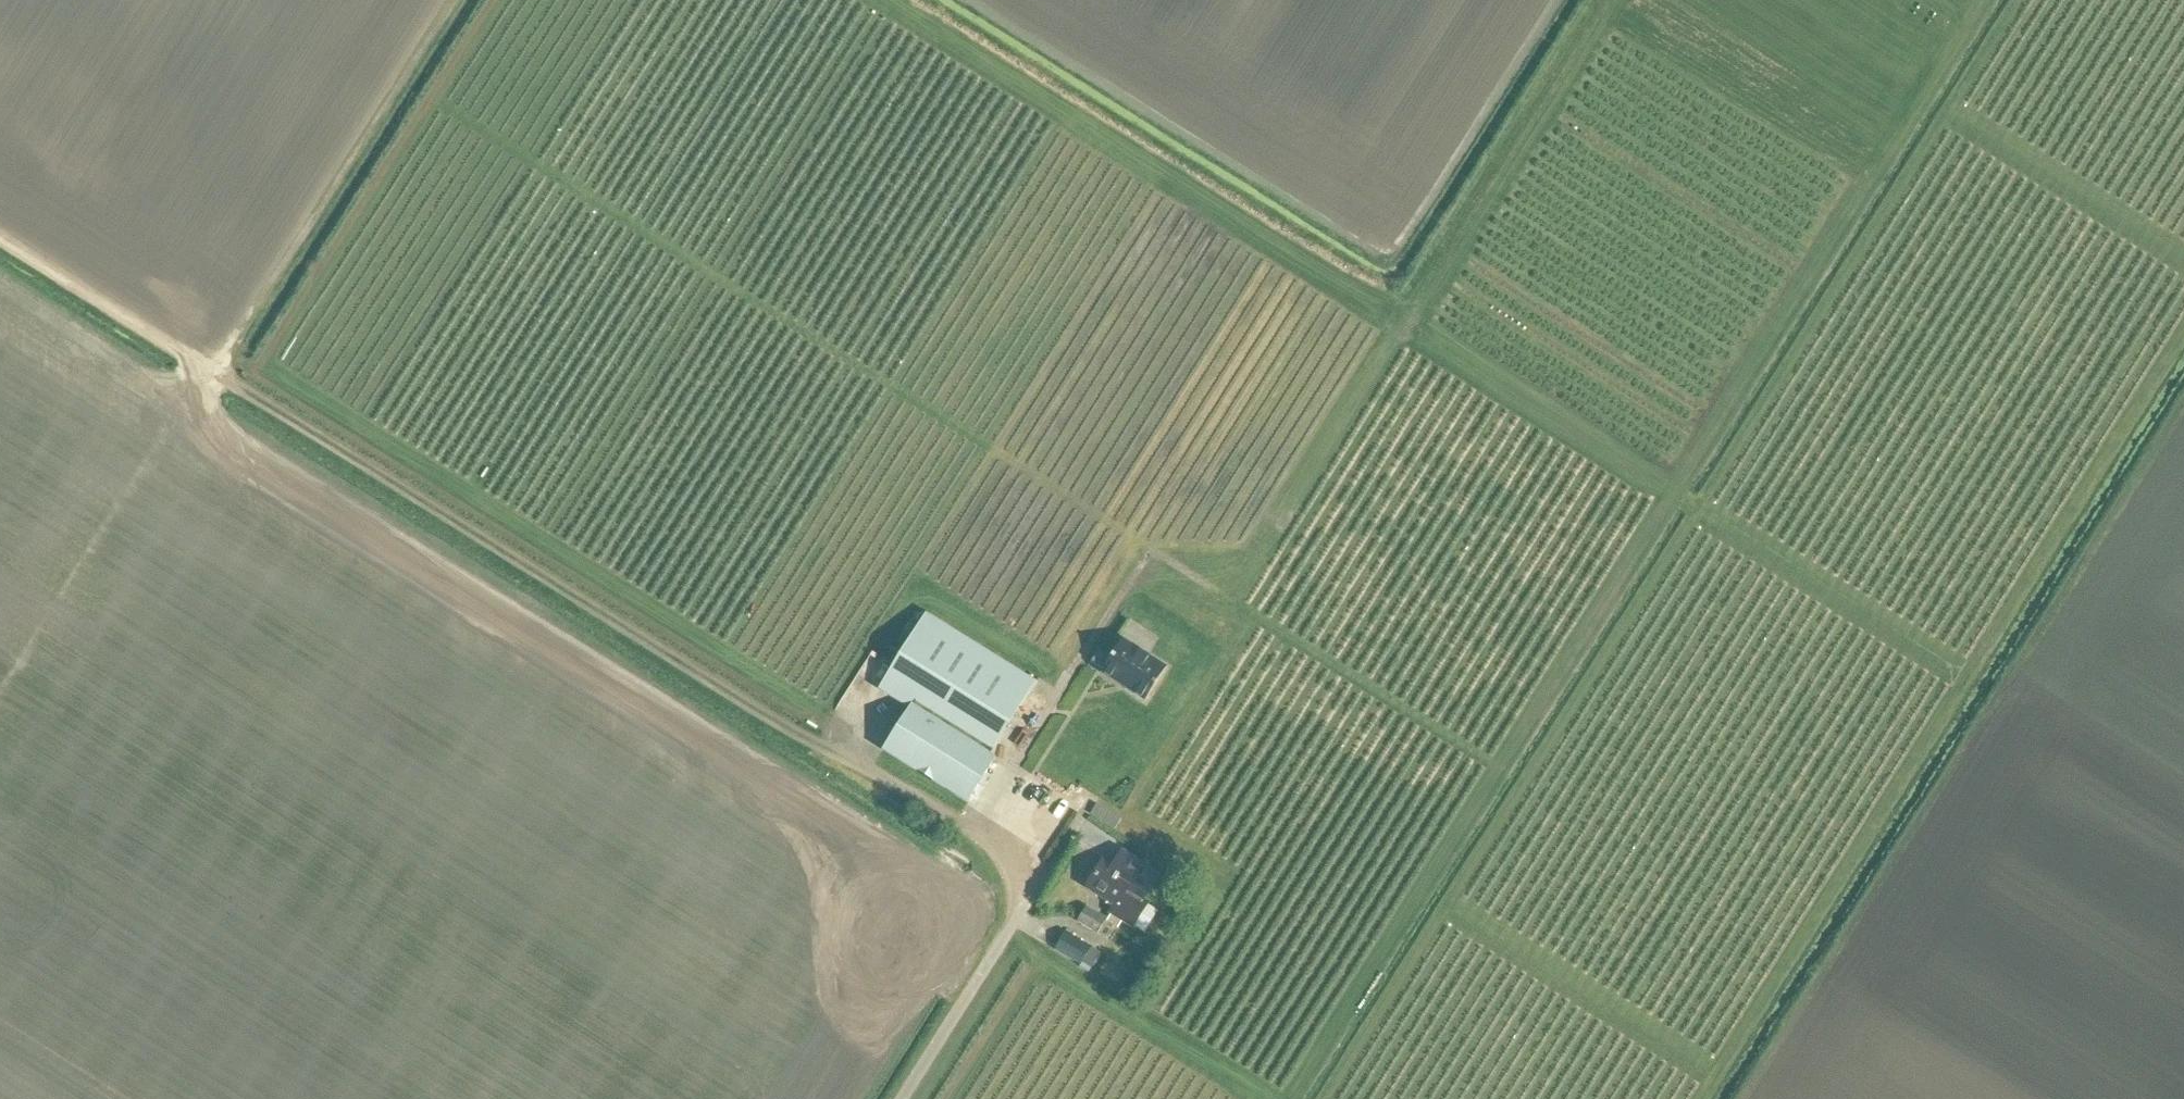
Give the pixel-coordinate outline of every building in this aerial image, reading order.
[(947,733),(988,759),(991,753),(992,752),(1008,726),(1035,684),(1037,681),(929,614),(927,618),(881,691),(881,692),(887,695),(910,709),(924,718),(927,721),(947,733)] [(1123,639),(1100,674),(1144,703),(1167,668),(1123,639)] [(993,762),(988,759),(947,733),(927,721),(924,718),(910,709),(884,749),(968,802),(993,762)] [(1158,877),(1121,853),(1112,868),(1103,862),(1087,887),(1114,904),(1109,913),(1132,927),(1147,903),(1143,900),(1158,877)] [(1097,934),(1106,918),(1087,906),(1077,922),(1097,934)] [(1056,950),(1078,964),(1086,951),(1089,953),(1092,948),(1067,932),(1056,950)]
